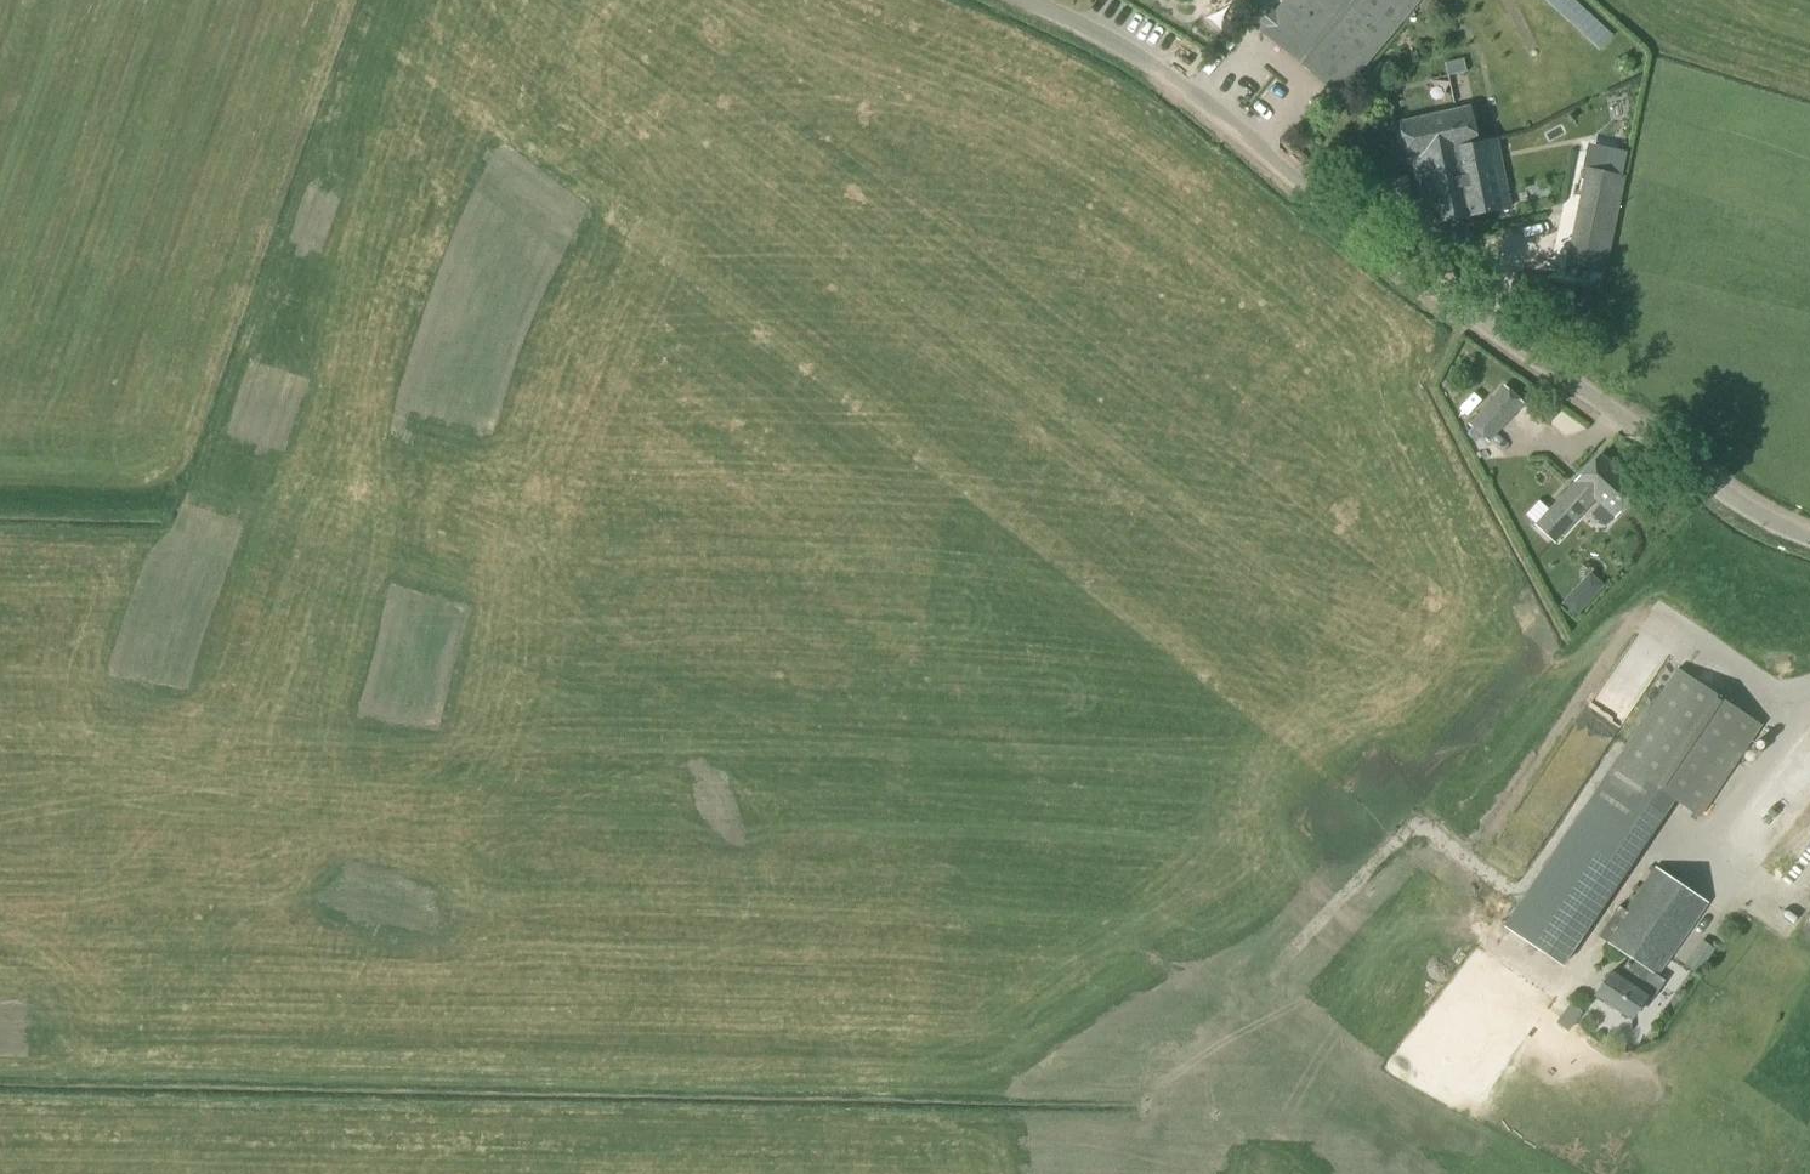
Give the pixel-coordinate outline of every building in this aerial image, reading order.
[(1421,0),(1284,0),(1258,31),(1338,98),(1421,0)] [(1477,143),(1469,108),(1399,123),(1410,174),(1413,173),(1424,227),(1508,209),(1493,139),(1477,143)] [(1586,168),(1577,206),(1617,214),(1625,177),(1586,168)] [(1570,240),(1565,264),(1605,273),(1610,248),(1570,240)] [(1523,401),(1505,384),(1493,398),(1511,414),(1523,401)] [(1638,491),(1600,456),(1576,481),(1575,480),(1534,525),(1554,544),(1577,520),(1596,500),(1614,517),(1638,491)] [(1575,616),(1589,601),(1575,588),(1561,603),(1575,616)] [(1700,818),(1762,726),(1677,668),(1504,925),(1564,966),(1675,801),(1700,818)] [(1658,978),(1709,903),(1655,866),(1625,910),(1619,906),(1598,937),(1629,958),(1616,977),(1611,973),(1595,996),(1630,1020),(1646,996),(1637,991),(1649,972),(1658,978)] [(1573,990),(1562,1006),(1573,1014),(1584,997),(1573,990)]
